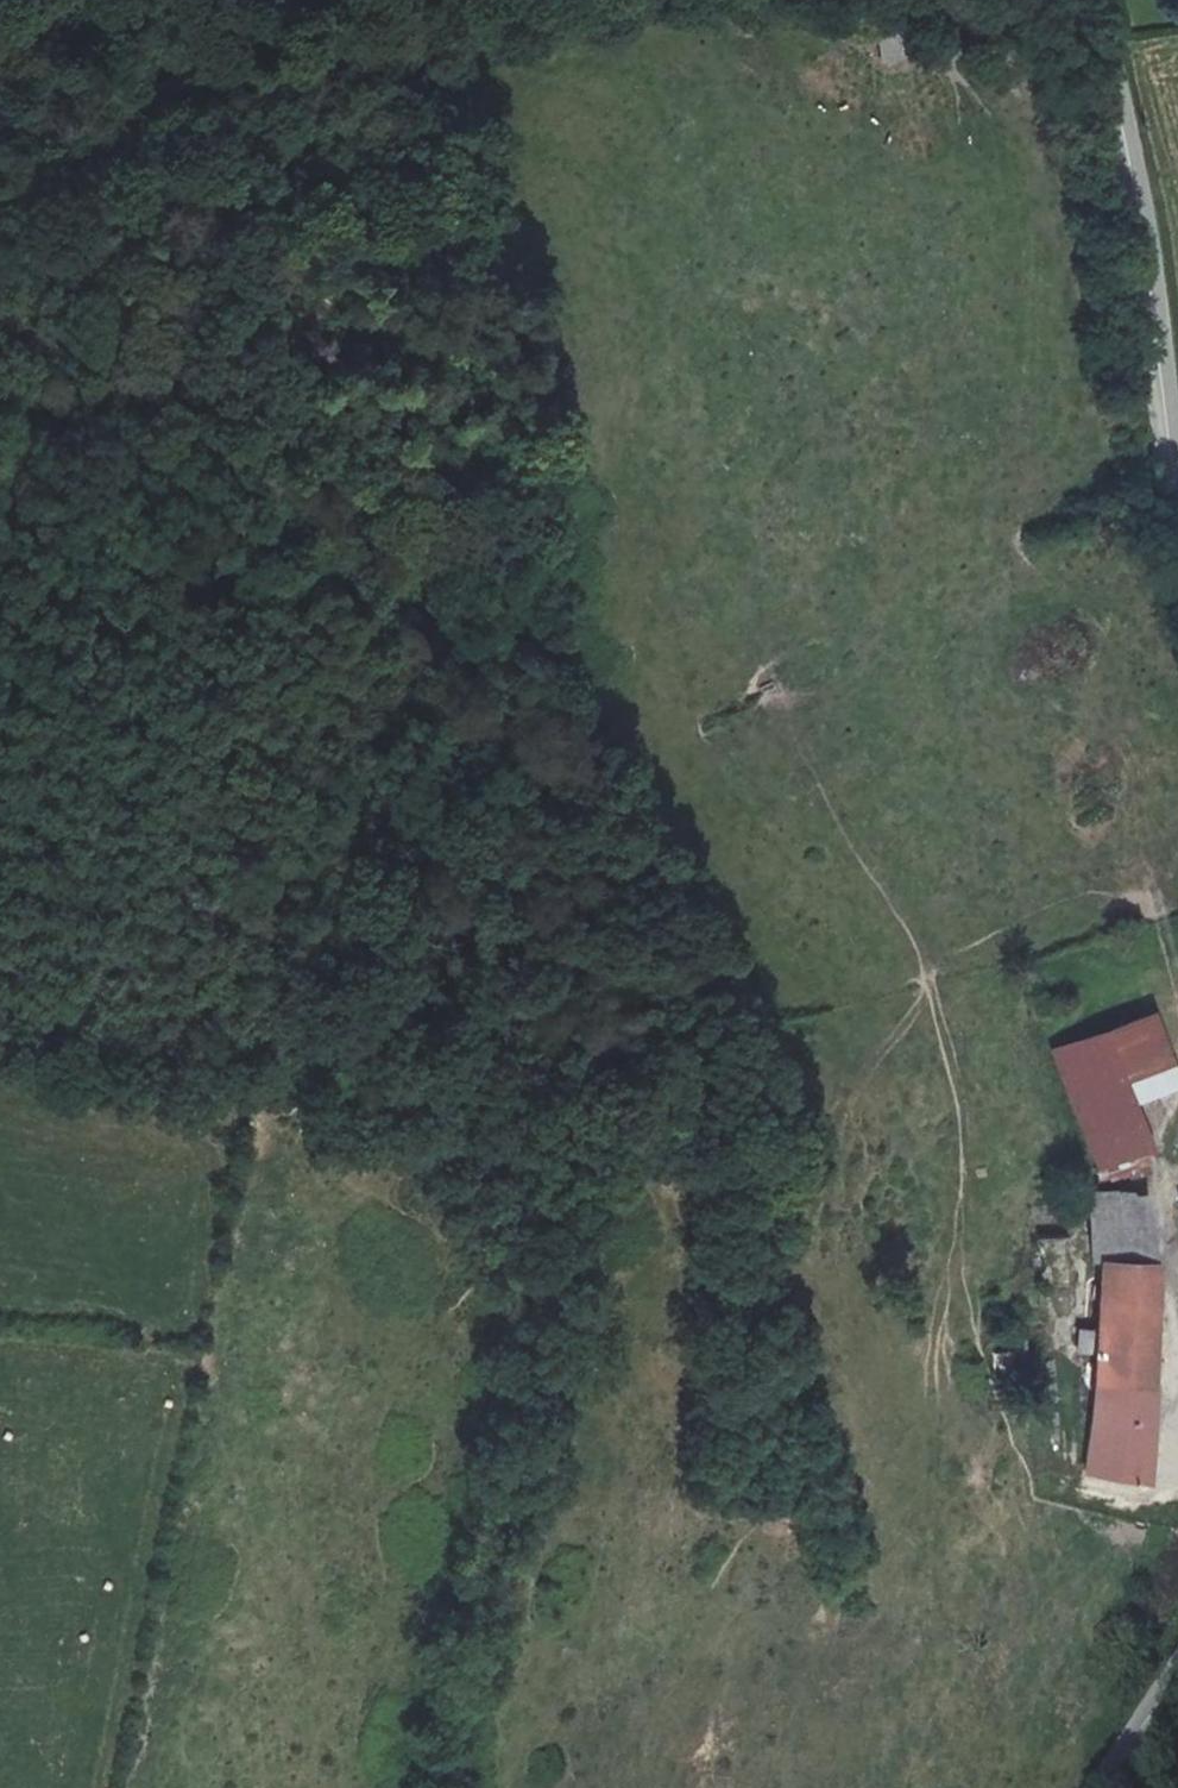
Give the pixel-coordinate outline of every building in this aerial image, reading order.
[(1143,1005),(1049,1040),(1085,1164),(1135,1147),(1113,1070),(1160,1054),(1143,1005)] [(1126,1248),(1130,1248),(1130,1199),(1082,1196),(1089,1260),(1127,1261),(1126,1248)] [(1087,1331),(1086,1355),(1084,1439),(1082,1467),(1147,1480),(1161,1419),(1166,1420),(1156,1378),(1148,1378),(1147,1265),(1145,1249),(1130,1248),(1126,1248),(1127,1261),(1089,1260),(1087,1331)] [(1086,1355),(1087,1331),(1070,1330),(1068,1353),(1086,1355)]
